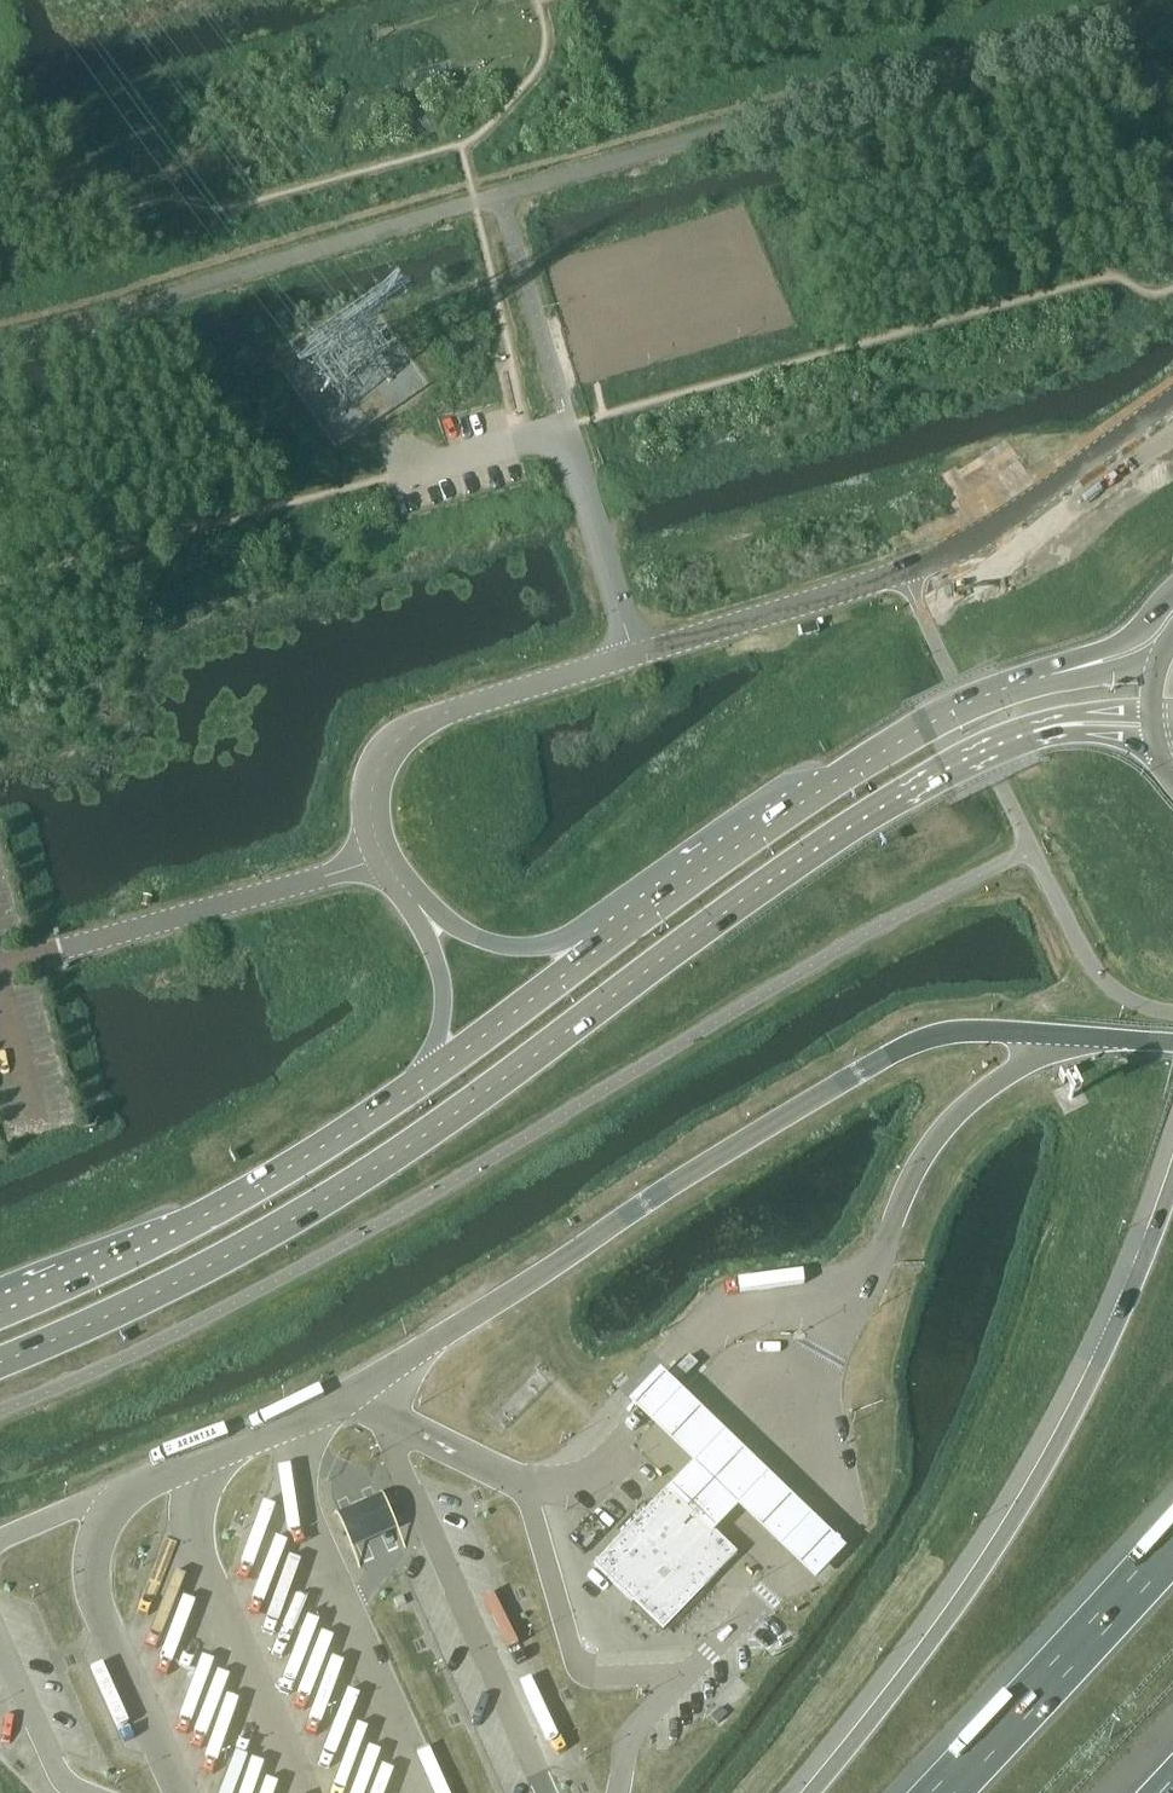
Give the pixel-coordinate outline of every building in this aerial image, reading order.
[(703,1459),(673,1491),(718,1533),(743,1507),(823,1581),(857,1545),(666,1368),(637,1399),(703,1459)] [(593,1565),(662,1631),(737,1554),(718,1533),(673,1491),(669,1488),(663,1494),(593,1565)] [(337,1515),(353,1550),(373,1541),(396,1530),(380,1495),(357,1505),(337,1515)]
